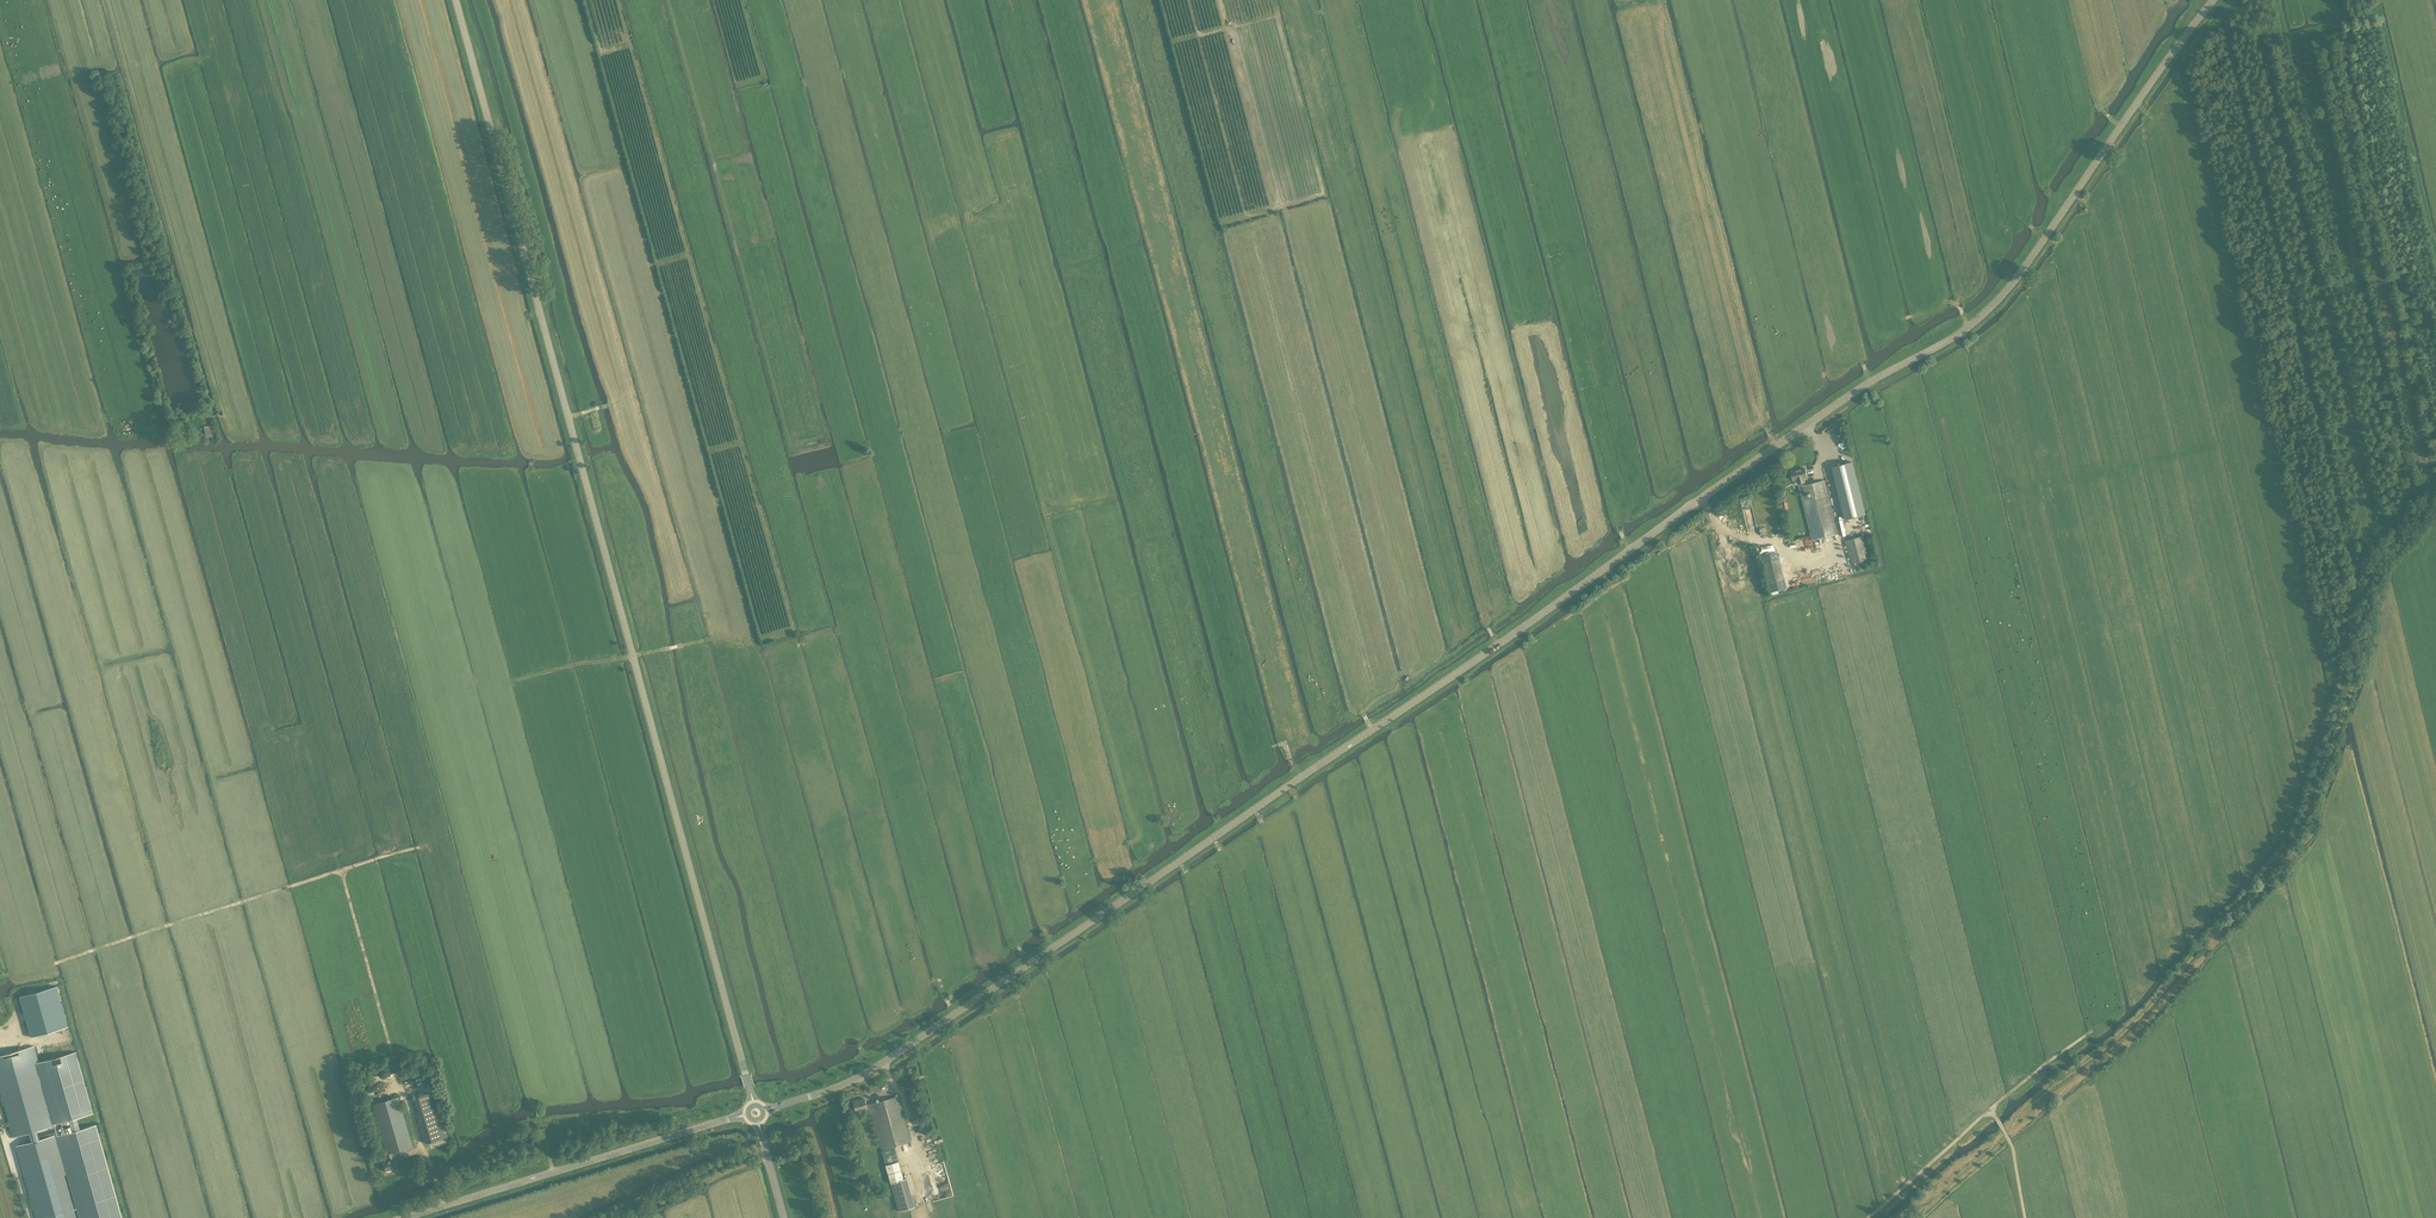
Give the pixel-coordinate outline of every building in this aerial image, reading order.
[(206,430),(205,430),(205,437),(214,436),(213,428),(206,429),(206,430)] [(1847,463),(1832,467),(1841,503),(1845,519),(1866,514),(1852,462),(1847,463)] [(1805,468),(1791,471),(1793,480),(1798,479),(1803,478),(1807,477),(1805,468)] [(1803,478),(1798,479),(1800,486),(1799,487),(1813,540),(1838,534),(1825,480),(1805,485),(1803,478)] [(1851,564),(1869,559),(1863,536),(1845,541),(1851,564)] [(55,986),(21,995),(31,1034),(67,1025),(55,986)] [(0,1056),(0,1089),(13,1135),(28,1131),(36,1129),(69,1120),(77,1118),(93,1113),(76,1052),(38,1062),(34,1046),(0,1056)] [(913,1121),(922,1118),(913,1086),(904,1089),(913,1121)] [(417,1113),(425,1143),(442,1138),(430,1093),(415,1097),(420,1112),(417,1113)] [(900,1095),(869,1104),(871,1113),(881,1150),(882,1150),(895,1146),(913,1141),(900,1095)] [(372,1104),(387,1154),(388,1154),(393,1152),(413,1147),(398,1097),(372,1104)] [(865,1098),(854,1101),(853,1101),(856,1111),(865,1109),(868,1108),(867,1104),(865,1098)] [(16,1145),(16,1147),(36,1217),(122,1217),(96,1125),(80,1129),(77,1118),(69,1120),(72,1131),(56,1136),(55,1136),(55,1134),(38,1139),(36,1129),(28,1131),(31,1141),(16,1145)] [(395,1158),(390,1159),(383,1161),(386,1171),(398,1167),(395,1158)]
